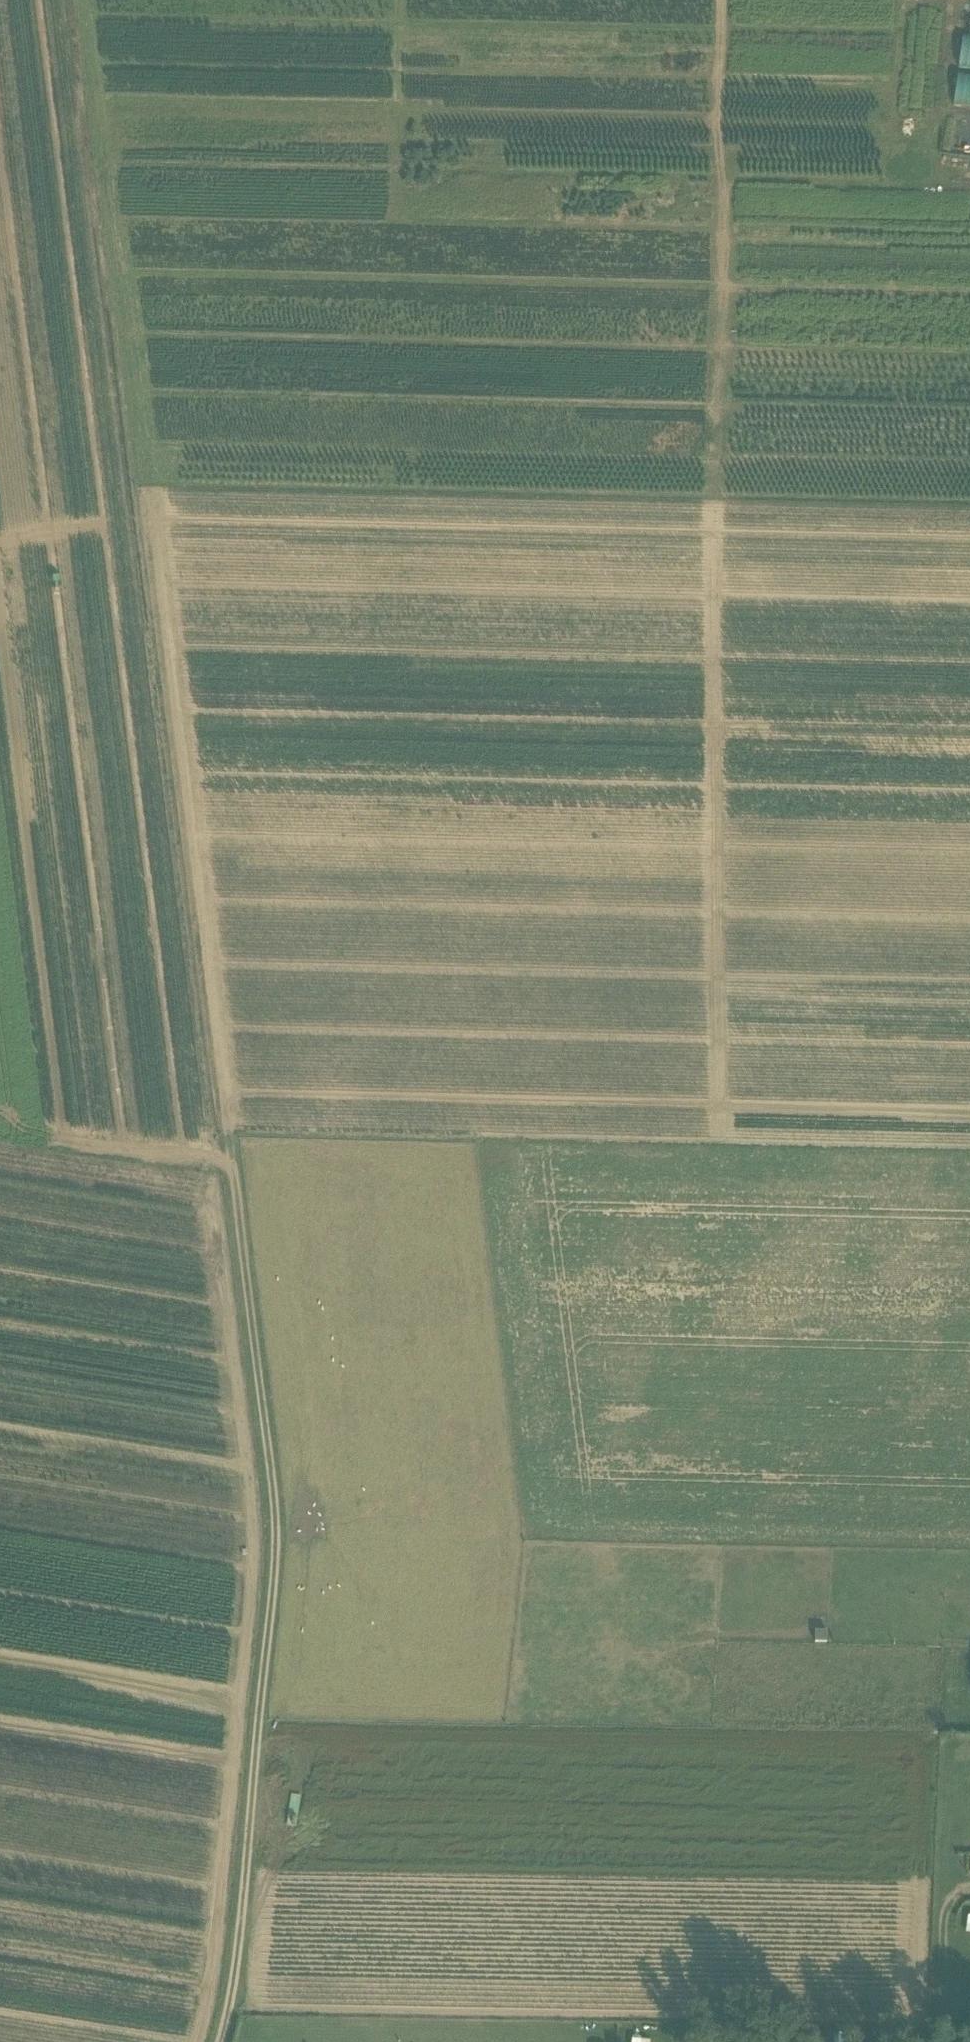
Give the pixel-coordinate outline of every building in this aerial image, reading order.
[(956,105),(969,107),(969,38),(965,38),(956,105)]
